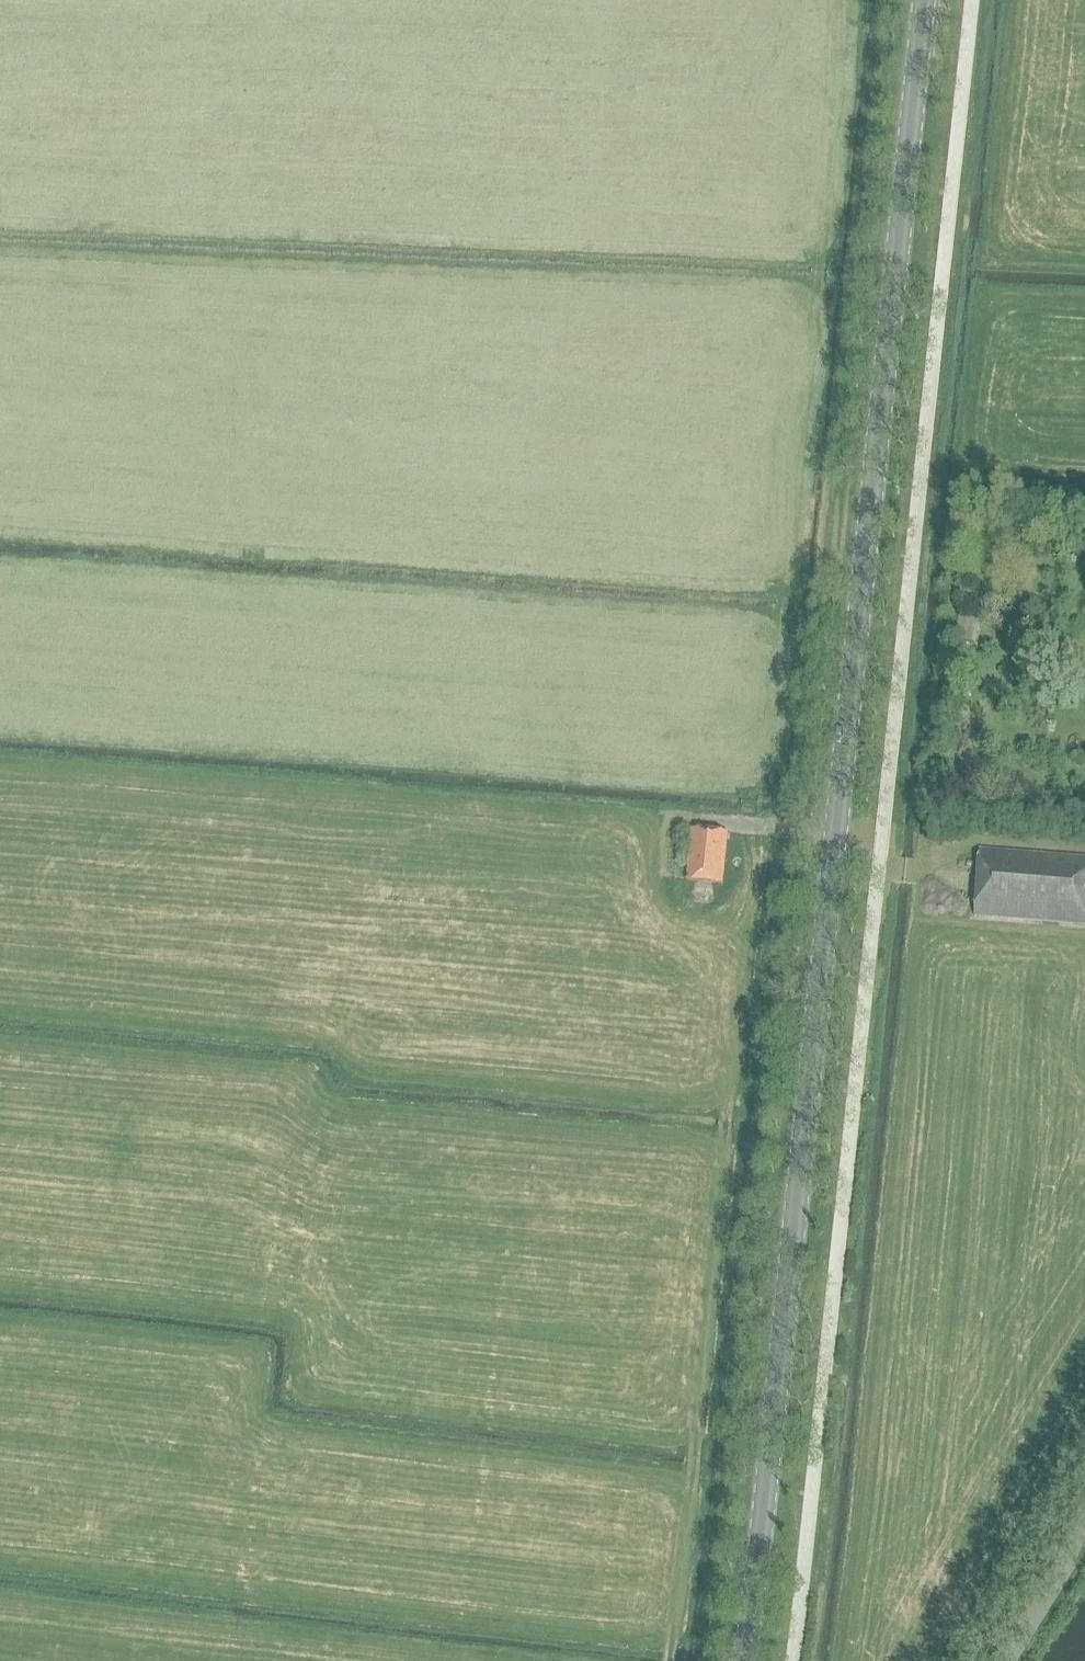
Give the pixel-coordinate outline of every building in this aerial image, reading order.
[(727,829),(692,826),(687,878),(723,881),(727,829)] [(978,850),(973,915),(1084,923),(1084,858),(978,850)]
